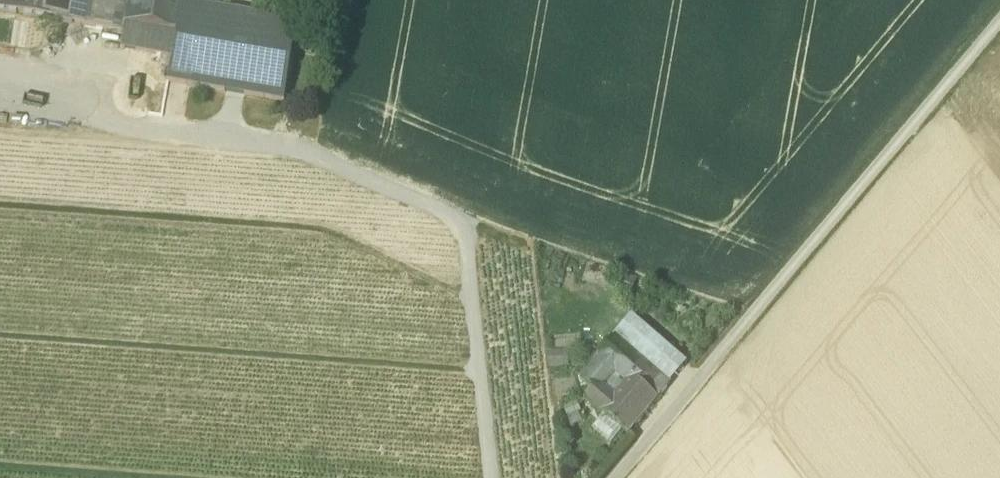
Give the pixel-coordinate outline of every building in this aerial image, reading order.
[(122,33),(124,25),(128,0),(0,0),(0,13),(122,33)] [(124,25),(175,34),(180,2),(181,0),(128,0),(124,25)] [(299,22),(180,2),(175,34),(170,58),(166,82),(285,102),(299,22)] [(170,58),(175,34),(124,25),(122,33),(119,49),(170,58)] [(620,292),(631,296),(637,280),(625,277),(620,292)] [(633,317),(617,335),(672,383),(688,365),(633,317)] [(615,338),(597,359),(627,384),(632,378),(658,399),(670,384),(615,338)] [(550,353),(551,368),(569,367),(568,352),(550,353)] [(627,384),(597,359),(580,379),(594,391),(586,400),(602,413),(627,384)] [(627,384),(602,413),(606,417),(622,430),(628,435),(658,399),(632,378),(627,384)] [(580,379),(586,400),(594,391),(580,379)] [(622,430),(606,417),(595,429),(611,443),(622,430)]
